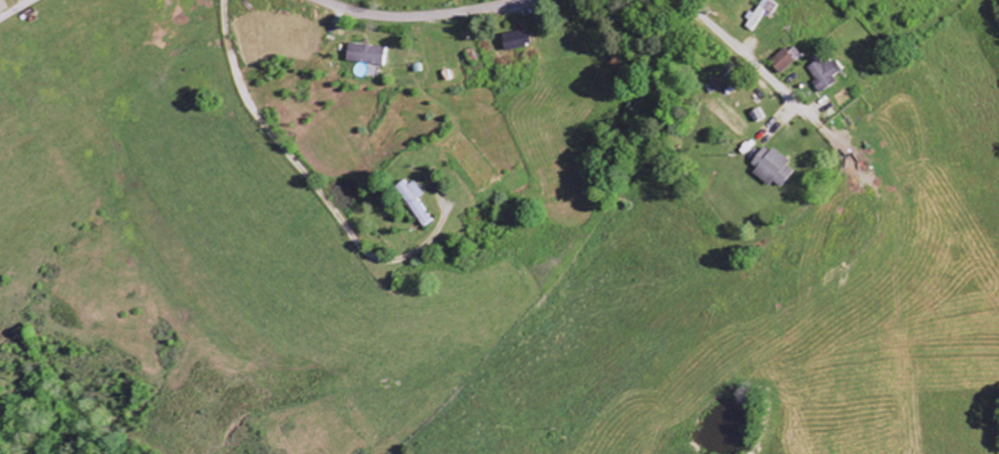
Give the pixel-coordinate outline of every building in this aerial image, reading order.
[(754,32),(768,12),(773,16),(780,6),(770,0),(764,0),(746,27),(754,32)] [(505,53),(531,47),(527,31),(501,37),(505,53)] [(386,50),(348,44),(345,62),(383,68),(386,50)] [(797,63),(787,50),(774,60),(784,73),(797,63)] [(835,77),(844,71),(833,55),(811,70),(826,92),(839,83),(835,77)] [(749,169),(781,191),(797,168),(765,146),(749,169)] [(416,201),(423,196),(413,182),(407,187),(402,182),(393,188),(424,228),(432,222),(416,201)]
